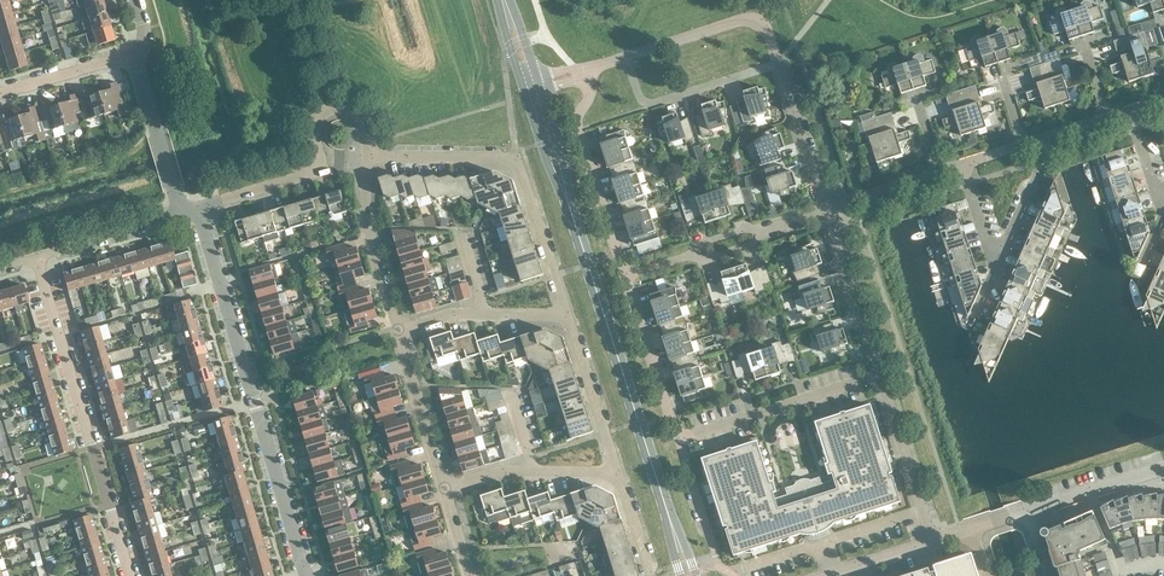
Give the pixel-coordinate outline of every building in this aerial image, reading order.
[(11,13),(8,0),(7,0),(0,2),(0,16),(11,13)] [(48,2),(50,9),(57,7),(55,0),(48,2)] [(78,8),(85,6),(103,0),(76,0),(78,8)] [(85,6),(89,19),(107,14),(103,0),(85,6)] [(1153,14),(1163,10),(1163,4),(1163,0),(1135,0),(1137,8),(1150,4),(1153,14)] [(1082,37),(1091,34),(1094,33),(1091,23),(1104,19),(1100,6),(1093,8),(1092,5),(1091,4),(1091,3),(1090,2),(1089,2),(1088,1),(1087,1),(1086,1),(1084,1),(1083,2),(1082,3),(1081,4),(1081,5),(1080,6),(1080,8),(1081,9),(1074,11),(1082,37)] [(1066,31),(1069,41),(1082,37),(1074,11),(1067,13),(1066,12),(1065,11),(1065,10),(1063,9),(1062,9),(1060,9),(1059,9),(1058,10),(1057,11),(1056,12),(1056,13),(1055,13),(1055,14),(1055,16),(1055,17),(1056,20),(1049,22),(1053,35),(1066,31)] [(41,12),(42,18),(49,16),(47,10),(41,12)] [(1116,10),(1110,13),(1118,40),(1126,38),(1116,10)] [(15,26),(11,13),(0,16),(0,31),(15,26)] [(107,14),(89,19),(81,21),(84,31),(88,30),(89,33),(93,32),(111,27),(107,14)] [(49,16),(42,18),(44,24),(51,23),(49,16)] [(1150,20),(1139,23),(1140,24),(1142,31),(1153,28),(1150,20)] [(1142,31),(1140,24),(1127,28),(1130,35),(1142,31)] [(19,39),(15,26),(0,31),(0,41),(1,45),(19,39)] [(115,40),(111,27),(93,32),(96,46),(115,40)] [(998,63),(1007,60),(1010,59),(1007,50),(1020,46),(1018,40),(1016,33),(1009,35),(1008,32),(1007,31),(1007,30),(1006,29),(1005,29),(1003,28),(1002,28),(1000,28),(999,29),(998,30),(997,30),(997,31),(996,33),(996,34),(997,36),(989,38),(998,63)] [(1143,32),(1128,37),(1141,78),(1154,74),(1152,66),(1154,66),(1155,64),(1156,62),(1158,61),(1160,60),(1160,59),(1163,58),(1160,50),(1147,54),(1146,49),(1148,49),(1143,32)] [(64,34),(58,36),(60,42),(66,40),(64,34)] [(982,58),(985,68),(998,63),(989,38),(983,40),(982,39),(981,38),(981,37),(979,37),(978,36),(976,36),(975,36),(974,37),(973,38),(972,39),(972,40),(971,41),(971,43),(971,44),(972,47),(965,49),(969,62),(982,58)] [(1113,42),(1119,58),(1121,57),(1122,62),(1110,66),(1112,75),(1115,74),(1116,74),(1118,74),(1120,74),(1122,75),(1124,75),(1126,75),(1129,82),(1141,78),(1128,37),(1126,38),(1118,40),(1113,42)] [(1,45),(5,58),(23,53),(19,39),(1,45)] [(56,43),(50,45),(52,51),(58,49),(56,43)] [(1093,46),(1094,54),(1107,53),(1106,45),(1093,46)] [(1049,54),(1042,56),(1045,64),(1058,60),(1055,52),(1049,54)] [(23,53),(5,58),(9,72),(27,66),(23,53)] [(914,90),(923,87),(926,87),(923,77),(936,73),(932,60),(925,62),(924,59),(923,58),(923,57),(922,56),(920,56),(919,55),(918,55),(916,55),(915,56),(914,57),(913,57),(912,59),(912,60),(912,61),(912,62),(912,63),(906,65),(914,90)] [(1049,80),(1057,105),(1070,101),(1068,93),(1070,93),(1072,91),(1073,89),(1074,88),(1076,87),(1076,86),(1079,85),(1076,77),(1071,79),(1067,66),(1065,65),(1061,66),(1059,59),(1058,60),(1045,64),(1044,64),(1049,80)] [(906,65),(898,67),(898,66),(897,66),(896,65),(895,64),(894,63),(893,63),(892,63),(891,63),(890,64),(889,65),(888,65),(888,66),(887,67),(887,69),(887,70),(889,74),(882,76),(886,89),(898,85),(901,95),(914,90),(906,65)] [(1045,109),(1057,105),(1049,80),(1044,64),(1029,69),(1035,85),(1037,84),(1038,89),(1026,93),(1028,102),(1031,100),(1032,101),(1034,100),(1036,101),(1038,102),(1040,102),(1042,101),(1045,109)] [(97,93),(104,115),(117,111),(119,118),(126,115),(117,83),(105,86),(107,91),(97,93)] [(975,86),(960,91),(973,132),(986,128),(984,120),(986,120),(987,118),(988,116),(990,115),(992,114),(992,113),(995,112),(992,104),(980,108),(978,103),(980,103),(975,86)] [(743,92),(746,101),(747,104),(738,107),(743,123),(753,122),(752,117),(766,113),(763,105),(767,104),(767,105),(768,105),(766,88),(765,88),(765,89),(759,90),(758,88),(743,92)] [(83,121),(104,115),(97,93),(88,96),(87,91),(76,95),(80,110),(83,121)] [(945,95),(945,96),(951,112),(953,111),(954,116),(942,120),(944,128),(948,127),(948,128),(950,127),(952,128),(954,129),(956,129),(958,128),(961,136),(973,132),(960,91),(945,95)] [(74,112),(80,110),(76,95),(69,97),(70,101),(57,105),(65,133),(79,129),(74,112)] [(769,100),(774,114),(781,111),(777,98),(769,100)] [(705,117),(696,120),(702,136),(712,135),(710,131),(724,126),(722,118),(725,118),(726,118),(724,101),(723,102),(717,103),(716,101),(701,106),(704,115),(705,117)] [(40,122),(47,120),(50,131),(52,130),(54,137),(65,133),(57,105),(44,109),(43,104),(36,107),(40,122)] [(741,124),(734,105),(729,107),(736,126),(741,124)] [(40,122),(36,107),(28,109),(30,113),(17,117),(23,139),(36,135),(38,142),(46,140),(40,122)] [(890,159),(876,118),(874,112),(860,117),(862,124),(859,124),(859,138),(866,137),(868,144),(858,147),(861,155),(863,155),(863,158),(875,158),(877,163),(890,159)] [(891,113),(876,118),(890,159),(902,155),(900,147),(902,147),(904,145),(905,143),(906,142),(908,141),(908,140),(911,139),(908,131),(896,135),(894,130),(896,130),(891,113)] [(681,125),(680,123),(677,114),(662,118),(663,120),(657,124),(657,123),(656,123),(664,138),(665,138),(664,137),(668,135),(670,144),(684,139),(686,143),(695,139),(689,122),(681,125)] [(23,139),(17,117),(4,121),(3,116),(0,117),(0,135),(5,152),(12,150),(10,142),(23,139)] [(781,159),(777,151),(785,149),(781,134),(779,135),(775,129),(776,129),(776,128),(761,136),(762,136),(763,140),(755,142),(760,156),(756,157),(760,167),(781,160),(781,159)] [(626,137),(625,130),(600,138),(605,157),(630,149),(629,147),(633,146),(635,141),(634,138),(630,136),(626,137)] [(609,168),(611,175),(637,166),(633,160),(630,149),(605,157),(609,168)] [(1131,173),(1127,160),(1126,157),(1123,157),(1121,151),(1124,150),(1123,150),(1096,158),(1098,167),(1104,165),(1108,179),(1128,173),(1131,173)] [(613,181),(617,193),(641,185),(637,173),(637,166),(611,175),(613,181)] [(779,167),(745,178),(746,189),(769,186),(772,195),(780,192),(781,196),(780,196),(780,197),(797,195),(797,194),(796,194),(795,187),(798,187),(793,172),(784,175),(781,175),(779,167)] [(742,168),(735,170),(738,177),(744,174),(742,168)] [(11,176),(12,178),(12,180),(23,177),(20,169),(10,172),(11,176)] [(471,180),(476,197),(476,198),(478,204),(488,209),(504,177),(495,172),(471,180),(471,179),(471,180)] [(1130,180),(1128,173),(1108,179),(1103,181),(1105,189),(1111,187),(1115,201),(1116,201),(1135,195),(1135,196),(1138,195),(1133,179),(1130,180)] [(379,179),(384,196),(384,197),(385,196),(391,199),(400,197),(394,179),(388,176),(379,179)] [(406,200),(415,197),(410,179),(404,176),(394,179),(400,197),(406,200)] [(422,200),(431,197),(425,179),(419,176),(410,179),(415,197),(422,200)] [(437,200),(446,197),(440,180),(434,176),(425,179),(431,197),(437,200)] [(456,180),(449,177),(440,180),(446,197),(452,200),(461,197),(456,180)] [(467,200),(476,198),(476,197),(471,180),(465,177),(456,180),(461,197),(467,200)] [(513,181),(504,177),(488,209),(498,214),(499,213),(521,206),(513,181)] [(1043,213),(1040,219),(1059,227),(1065,213),(1068,205),(1061,202),(1054,181),(1040,212),(1043,213)] [(737,205),(744,202),(745,202),(740,186),(732,188),(731,184),(721,187),(723,191),(710,195),(718,220),(731,216),(728,207),(728,204),(736,202),(737,205),(738,205),(737,205)] [(621,204),(623,210),(648,202),(645,196),(641,185),(617,193),(620,204),(621,204)] [(319,195),(325,219),(347,212),(341,192),(327,196),(326,193),(319,195)] [(687,198),(686,194),(678,196),(681,205),(688,202),(687,198)] [(328,226),(325,219),(319,195),(311,197),(312,200),(299,204),(305,225),(307,233),(328,226)] [(697,195),(687,198),(688,202),(681,205),(686,221),(694,219),(693,215),(701,213),(702,215),(705,224),(718,220),(710,195),(698,199),(697,195)] [(1137,202),(1135,196),(1135,195),(1116,201),(1115,201),(1110,203),(1112,211),(1118,209),(1122,223),(1123,223),(1142,217),(1142,218),(1145,217),(1140,201),(1137,202)] [(625,217),(628,228),(653,221),(649,209),(648,202),(623,210),(625,217)] [(956,204),(955,203),(928,212),(930,220),(936,219),(940,233),(941,233),(960,227),(963,226),(958,210),(955,211),(953,205),(956,204)] [(277,207),(284,231),(305,225),(299,204),(285,208),(284,205),(277,207)] [(504,227),(523,220),(526,220),(521,206),(522,206),(521,206),(499,213),(499,214),(504,227)] [(270,212),(257,216),(263,237),(284,231),(277,207),(270,210),(270,212)] [(673,214),(676,223),(683,221),(680,212),(673,214)] [(242,244),(263,237),(257,216),(243,220),(243,218),(235,220),(242,244)] [(1125,231),(1135,264),(1150,232),(1147,223),(1144,224),(1142,218),(1142,217),(1123,223),(1122,223),(1117,225),(1120,233),(1125,231)] [(1030,241),(1031,241),(1031,240),(1049,249),(1049,248),(1055,235),(1061,237),(1064,229),(1059,227),(1040,219),(1037,225),(1035,224),(1028,239),(1030,241)] [(504,227),(508,241),(530,233),(526,220),(523,220),(504,227)] [(656,232),(653,221),(628,228),(632,240),(634,247),(660,239),(656,232)] [(948,255),(967,249),(970,248),(965,232),(962,233),(960,227),(941,233),(940,233),(935,234),(937,242),(943,241),(948,255)] [(392,231),(400,258),(420,252),(414,231),(392,231)] [(337,241),(343,239),(346,238),(345,233),(335,236),(337,241)] [(508,241),(512,254),(534,247),(530,233),(508,241)] [(300,241),(303,251),(312,248),(310,243),(309,239),(300,241)] [(1018,261),(1021,262),(1021,261),(1040,270),(1040,269),(1046,256),(1051,258),(1055,251),(1049,248),(1049,249),(1031,240),(1031,241),(1030,241),(1028,247),(1025,245),(1018,261)] [(174,260),(173,256),(169,242),(155,246),(161,264),(174,260)] [(441,254),(457,249),(455,242),(439,246),(441,254)] [(811,268),(813,267),(822,264),(818,249),(815,250),(812,244),(813,244),(813,243),(798,251),(798,252),(799,252),(800,255),(792,257),(797,272),(792,273),(797,282),(814,277),(811,268)] [(345,244),(326,249),(329,257),(335,255),(339,269),(361,262),(357,248),(347,251),(345,244)] [(142,250),(147,268),(161,264),(155,246),(142,250)] [(512,254),(517,268),(539,261),(534,247),(512,254)] [(955,277),(974,271),(977,271),(972,255),(969,255),(967,249),(948,255),(942,257),(945,265),(950,263),(955,277)] [(147,268),(142,250),(129,254),(134,272),(147,268)] [(174,260),(178,272),(192,268),(187,252),(173,256),(174,260)] [(400,258),(404,272),(430,264),(428,258),(423,260),(420,252),(400,258)] [(116,258),(121,276),(134,272),(129,254),(116,258)] [(461,261),(459,256),(445,260),(446,265),(461,261)] [(102,262),(108,280),(121,276),(116,258),(102,262)] [(521,282),(541,276),(543,276),(544,275),(539,261),(517,268),(521,282)] [(1016,266),(1009,282),(1011,283),(1012,283),(1030,291),(1030,290),(1036,277),(1042,279),(1045,272),(1040,269),(1040,270),(1021,261),(1021,262),(1018,268),(1016,266)] [(89,266),(95,284),(108,280),(102,262),(89,266)] [(365,276),(361,262),(339,269),(343,282),(337,284),(339,291),(357,286),(355,279),(365,276)] [(254,286),(274,280),(278,278),(274,264),(250,271),(254,286)] [(430,264),(404,272),(408,286),(428,280),(426,272),(431,270),(430,264)] [(747,264),(734,269),(742,293),(754,289),(755,294),(765,290),(764,286),(771,284),(766,267),(758,270),(759,273),(750,276),(750,274),(747,264)] [(979,277),(989,273),(987,265),(976,268),(979,277)] [(76,270),(81,288),(95,284),(89,266),(76,270)] [(192,268),(178,272),(183,289),(192,286),(191,283),(196,281),(192,268)] [(715,284),(707,286),(712,303),(720,300),(721,305),(731,301),(729,297),(742,293),(734,269),(721,273),(724,282),(724,284),(716,287),(715,284)] [(62,274),(68,292),(81,288),(76,270),(62,274)] [(836,270),(826,273),(830,284),(839,281),(836,270)] [(976,278),(974,271),(955,277),(949,279),(952,287),(957,285),(965,308),(973,305),(982,286),(979,277),(976,278)] [(1153,280),(1148,291),(1151,293),(1149,296),(1142,312),(1163,305),(1163,273),(1160,271),(1158,277),(1155,276),(1153,280)] [(442,285),(451,281),(448,274),(439,278),(442,285)] [(412,299),(433,293),(440,291),(436,277),(428,280),(408,286),(412,299)] [(274,280),(254,286),(258,300),(278,294),(274,280)] [(820,282),(819,281),(799,288),(800,298),(805,296),(809,310),(817,308),(818,311),(817,311),(817,312),(834,310),(834,309),(833,309),(832,303),(834,302),(830,287),(822,290),(820,281),(820,282)] [(999,303),(1002,304),(1021,312),(1027,298),(1032,301),(1036,293),(1030,290),(1030,291),(1012,283),(1011,283),(1009,282),(999,303)] [(471,297),(467,283),(460,285),(453,287),(457,302),(471,297)] [(691,283),(678,284),(679,297),(692,296),(691,283)] [(9,289),(14,307),(28,303),(23,285),(9,289)] [(357,286),(339,291),(343,304),(349,303),(351,310),(373,304),(369,289),(359,292),(357,286)] [(652,303),(656,314),(680,306),(676,295),(675,287),(650,296),(652,302),(652,303)] [(0,292),(0,307),(1,311),(14,307),(9,289),(0,292)] [(437,307),(433,293),(412,299),(417,314),(437,308),(437,307)] [(258,300),(262,313),(282,307),(278,294),(258,300)] [(707,297),(699,300),(702,308),(710,305),(707,297)] [(173,305),(177,319),(195,314),(191,300),(173,305)] [(351,333),(370,328),(368,321),(377,318),(373,304),(351,310),(345,312),(349,326),(351,333)] [(990,324),(992,325),(993,325),(1011,333),(1017,319),(1023,322),(1026,314),(1021,312),(1002,304),(999,310),(997,309),(990,324)] [(659,325),(661,332),(687,324),(684,317),(680,306),(656,314),(659,325)] [(262,313),(266,327),(286,321),(282,307),(262,313)] [(97,316),(90,318),(92,324),(106,320),(104,311),(96,314),(97,316)] [(177,319),(181,332),(199,327),(195,314),(177,319)] [(266,327),(270,341),(291,335),(286,321),(266,327)] [(829,325),(833,323),(812,329),(814,340),(818,338),(823,352),(831,350),(831,353),(830,353),(831,354),(847,352),(847,351),(846,345),(848,344),(843,329),(834,332),(832,333),(829,325)] [(663,338),(667,350),(692,342),(688,331),(687,324),(661,332),(664,338),(663,338)] [(727,324),(720,326),(722,332),(729,330),(727,324)] [(1001,355),(1008,339),(1011,333),(993,325),(992,325),(990,331),(987,330),(980,345),(983,347),(974,366),(996,359),(998,354),(1001,355)] [(181,332),(185,345),(203,340),(199,327),(181,332)] [(84,347),(102,341),(98,328),(80,333),(84,347)] [(538,366),(555,334),(546,329),(522,337),(521,337),(528,358),(527,358),(528,361),(538,366)] [(140,330),(134,332),(138,345),(144,343),(140,330)] [(437,360),(457,353),(458,353),(453,338),(452,332),(438,336),(437,334),(429,336),(435,353),(437,360)] [(460,361),(481,355),(476,339),(477,339),(475,334),(461,338),(460,335),(453,338),(458,353),(457,353),(460,361)] [(564,339),(555,334),(538,366),(548,371),(550,371),(550,370),(572,363),(564,339)] [(295,350),(291,335),(270,341),(275,356),(295,350)] [(481,355),(483,363),(504,356),(500,341),(498,335),(485,340),(484,337),(477,339),(476,339),(481,355)] [(25,344),(23,337),(17,339),(19,346),(25,344)] [(507,365),(527,358),(528,358),(521,337),(508,341),(507,339),(500,341),(504,356),(507,365)] [(185,345),(189,359),(207,353),(203,340),(185,345)] [(88,360),(106,354),(102,341),(84,347),(88,360)] [(787,362),(795,359),(790,343),(783,346),(781,341),(772,344),(773,349),(761,353),(768,377),(781,373),(778,364),(778,361),(786,359),(787,362)] [(671,361),(673,368),(698,359),(695,353),(692,342),(667,350),(671,361)] [(144,343),(138,345),(142,358),(148,356),(144,343)] [(22,350),(26,363),(44,358),(40,344),(22,350)] [(752,370),(753,372),(756,381),(768,377),(761,353),(748,357),(747,352),(737,355),(739,360),(731,362),(736,378),(744,376),(743,372),(752,370)] [(189,359),(193,372),(211,367),(207,353),(189,359)] [(92,373),(110,368),(106,354),(88,360),(92,373)] [(148,356),(142,358),(143,364),(150,363),(148,356)] [(44,358),(26,363),(30,377),(48,371),(44,358)] [(675,374),(679,386),(703,378),(699,366),(698,359),(673,368),(675,374)] [(554,384),(574,378),(576,377),(572,364),(572,363),(550,370),(550,371),(554,384)] [(373,383),(377,397),(399,390),(395,376),(385,379),(383,372),(380,373),(378,366),(357,372),(359,379),(364,377),(366,385),(373,383)] [(196,385),(214,380),(211,367),(193,372),(196,385)] [(95,386),(113,381),(110,368),(92,373),(95,386)] [(30,377),(34,390),(52,384),(48,371),(30,377)] [(516,376),(510,378),(512,386),(519,386),(516,376)] [(554,384),(558,398),(580,391),(576,377),(574,378),(554,384)] [(703,378),(679,386),(682,397),(685,404),(710,396),(707,389),(703,378)] [(99,399),(117,394),(124,392),(120,379),(113,381),(95,386),(99,399)] [(196,385),(200,398),(218,393),(214,380),(196,385)] [(52,384),(34,390),(38,403),(56,398),(52,384)] [(439,389),(447,416),(467,410),(461,389),(439,389)] [(399,390),(377,397),(368,399),(372,412),(374,412),(376,419),(392,415),(395,414),(393,407),(403,404),(399,390)] [(485,397),(487,404),(503,400),(501,391),(501,390),(478,390),(480,398),(485,397)] [(580,391),(558,398),(563,412),(585,404),(580,391)] [(313,392),(293,398),(298,413),(323,405),(321,398),(316,400),(313,392)] [(218,393),(200,398),(204,412),(222,407),(218,393)] [(346,395),(349,404),(357,401),(355,393),(346,395)] [(103,413),(121,407),(117,394),(99,399),(103,413)] [(38,403),(42,416),(60,411),(56,398),(38,403)] [(503,400),(487,404),(489,411),(505,407),(503,400)] [(563,412),(567,425),(589,418),(585,404),(563,412)] [(23,405),(13,408),(15,416),(25,413),(23,405)] [(302,427),(322,421),(328,419),(324,405),(323,405),(298,413),(302,427)] [(867,513),(877,510),(876,507),(882,505),(890,503),(891,506),(901,502),(893,477),(890,477),(889,474),(892,473),(889,463),(886,464),(883,457),(881,450),(884,449),(881,439),(878,430),(875,431),(873,424),(871,417),(874,416),(870,406),(845,414),(845,412),(840,414),(841,415),(826,420),(816,423),(819,433),(822,432),(824,440),(826,447),(823,448),(826,457),(829,464),(826,465),(829,475),(832,474),(834,480),(822,484),(820,478),(819,478),(811,481),(810,481),(809,480),(807,480),(806,480),(805,480),(803,480),(802,480),(800,481),(799,482),(798,483),(797,483),(796,484),(795,485),(794,486),(786,489),(786,488),(785,489),(787,495),(775,499),(773,493),(776,492),(773,482),(770,483),(768,476),(765,466),(762,467),(759,460),(757,453),(760,452),(757,442),(746,446),(732,450),(731,449),(727,450),(727,452),(702,460),(705,470),(708,469),(711,476),(713,483),(710,484),(713,493),(716,503),(719,502),(721,509),(724,516),(721,517),(724,527),(727,526),(728,529),(725,530),(726,531),(734,556),(744,553),(743,550),(750,547),(757,545),(758,548),(768,545),(777,542),(776,539),(783,537),(787,536),(790,535),(791,538),(800,535),(805,535),(806,535),(808,535),(810,535),(811,535),(811,529),(822,526),(825,531),(827,530),(829,529),(830,527),(831,527),(834,524),(835,524),(843,521),(842,518),(846,517),(850,515),(857,513),(858,516),(867,513)] [(121,407),(103,413),(107,426),(125,420),(121,407)] [(163,409),(157,411),(161,425),(167,423),(163,409)] [(451,430),(477,422),(473,409),(467,410),(447,416),(451,430)] [(60,411),(42,416),(46,429),(64,424),(60,411)] [(395,414),(392,415),(376,419),(379,427),(385,425),(389,438),(411,432),(407,418),(397,421),(395,414)] [(230,417),(212,422),(216,436),(234,431),(230,417)] [(5,427),(12,425),(10,419),(10,418),(3,420),(5,427)] [(133,418),(125,420),(107,426),(111,439),(137,432),(133,418)] [(589,418),(567,425),(572,440),(592,433),(594,432),(589,418)] [(322,421),(302,427),(306,440),(326,434),(332,433),(332,432),(330,432),(327,420),(328,419),(322,421)] [(451,430),(455,444),(475,438),(482,436),(478,422),(477,422),(451,430)] [(46,429),(50,443),(68,437),(64,424),(46,429)] [(205,432),(203,425),(192,428),(194,435),(205,432)] [(216,436),(220,449),(238,444),(234,431),(216,436)] [(389,461),(407,456),(405,449),(415,446),(411,432),(389,438),(383,440),(387,454),(389,461)] [(306,440),(310,454),(330,448),(326,434),(306,440)] [(514,436),(507,438),(500,440),(501,445),(516,441),(514,436)] [(54,456),(72,451),(68,437),(50,443),(54,456)] [(479,452),(475,438),(455,444),(459,458),(479,452)] [(516,441),(501,445),(503,451),(517,447),(516,441)] [(141,458),(137,444),(119,450),(123,463),(141,458)] [(238,444),(220,449),(224,462),(242,457),(238,444)] [(10,454),(8,448),(2,450),(4,456),(10,454)] [(310,454),(314,468),(334,462),(330,448),(310,454)] [(486,450),(479,452),(459,458),(463,472),(483,466),(490,464),(486,450)] [(354,456),(356,464),(358,471),(364,469),(359,455),(354,456)] [(224,462),(228,475),(228,476),(241,472),(246,471),(242,457),(224,462)] [(127,477),(145,471),(141,458),(123,463),(127,477)] [(334,462),(314,468),(318,483),(345,475),(341,460),(334,462)] [(396,487),(403,486),(425,479),(421,465),(411,468),(409,461),(390,466),(396,487)] [(187,473),(185,467),(179,469),(180,475),(187,473)] [(130,490),(148,484),(145,471),(127,477),(130,490)] [(223,477),(227,490),(245,485),(241,472),(228,476),(228,475),(223,477)] [(16,482),(22,480),(20,474),(14,476),(16,482)] [(357,476),(359,483),(361,490),(367,488),(362,474),(357,476)] [(429,493),(425,479),(403,486),(407,499),(400,501),(403,508),(421,503),(419,496),(429,493)] [(314,488),(318,503),(338,497),(345,495),(341,480),(314,488)] [(706,502),(701,482),(693,484),(698,504),(706,502)] [(370,486),(373,494),(382,491),(379,483),(370,486)] [(148,484),(130,490),(134,503),(148,499),(152,498),(148,484)] [(227,490),(231,504),(249,498),(245,485),(227,490)] [(572,494),(578,515),(579,518),(589,523),(605,491),(596,486),(572,494)] [(510,518),(508,510),(503,495),(504,495),(502,489),(488,494),(487,491),(480,494),(489,524),(497,522),(498,522),(510,518)] [(534,520),(531,512),(532,512),(527,497),(525,491),(512,495),(511,493),(504,495),(503,495),(508,510),(510,518),(513,527),(534,520)] [(598,528),(600,528),(600,527),(622,520),(614,496),(605,491),(589,523),(598,528)] [(534,494),(527,497),(532,512),(531,512),(534,520),(555,514),(555,513),(550,498),(549,493),(535,497),(534,494)] [(557,496),(550,498),(555,513),(555,514),(557,522),(578,515),(572,494),(558,499),(557,496)] [(1143,497),(1142,494),(1129,500),(1128,500),(1133,522),(1145,521),(1143,497)] [(1157,494),(1143,497),(1145,521),(1157,520),(1157,497),(1158,497),(1157,494)] [(342,511),(338,497),(318,503),(322,517),(342,511)] [(1128,497),(1114,503),(1121,526),(1133,522),(1128,500),(1129,500),(1128,497)] [(231,504),(235,517),(253,511),(249,498),(231,504)] [(134,503),(130,504),(134,518),(152,512),(148,499),(134,503)] [(1121,526),(1114,503),(1113,501),(1101,509),(1100,509),(1109,530),(1121,526)] [(421,503),(403,508),(409,529),(437,521),(433,507),(423,510),(421,503)] [(349,509),(342,511),(322,517),(326,531),(346,525),(353,523),(349,509)] [(235,517),(239,530),(257,525),(253,511),(235,517)] [(152,512),(134,518),(138,531),(156,526),(152,512)] [(1057,567),(1071,563),(1079,560),(1078,556),(1079,555),(1080,554),(1080,553),(1080,552),(1105,541),(1092,512),(1064,525),(1065,529),(1061,530),(1060,526),(1044,534),(1055,569),(1057,568),(1057,567)] [(73,521),(77,535),(95,529),(91,516),(73,521)] [(200,521),(202,527),(208,525),(206,519),(200,521)] [(626,534),(625,529),(622,521),(622,520),(600,527),(600,528),(604,541),(624,535),(626,534)] [(415,550),(433,545),(431,538),(441,535),(437,521),(409,529),(415,550)] [(58,523),(42,528),(44,534),(60,529),(60,528),(58,523)] [(353,523),(346,525),(326,531),(330,544),(350,538),(357,536),(353,523)] [(257,525),(239,530),(243,543),(261,538),(257,525)] [(142,544),(160,539),(156,526),(138,531),(142,544)] [(81,548),(99,543),(95,529),(77,535),(81,548)] [(30,530),(21,533),(23,540),(33,537),(31,530),(30,530)] [(626,534),(624,535),(604,541),(609,555),(631,548),(626,534)] [(1148,545),(1155,544),(1155,536),(1147,537),(1148,545)] [(1148,545),(1147,537),(1139,538),(1140,546),(1141,546),(1148,545)] [(243,543),(247,556),(265,551),(261,538),(243,543)] [(350,538),(330,544),(334,558),(354,552),(350,538)] [(160,539),(142,544),(146,557),(164,552),(160,539)] [(1129,549),(1136,547),(1134,539),(1126,541),(1129,549)] [(35,540),(34,541),(29,542),(31,548),(37,546),(35,540)] [(1129,549),(1126,541),(1119,543),(1122,551),(1129,549)] [(81,548),(85,561),(103,556),(99,543),(81,548)] [(1136,547),(1129,549),(1132,560),(1138,558),(1136,547)] [(198,550),(200,556),(206,555),(204,548),(198,550)] [(389,550),(391,558),(398,556),(396,548),(389,550)] [(613,569),(633,562),(635,562),(631,548),(609,555),(613,569)] [(428,573),(451,567),(447,553),(437,556),(435,549),(416,554),(420,568),(421,568),(423,575),(428,573)] [(247,556),(251,570),(269,564),(265,551),(247,556)] [(164,552),(146,557),(150,571),(168,565),(164,552)] [(359,567),(354,552),(334,558),(339,573),(359,567)] [(936,575),(978,575),(971,555),(935,566),(933,567),(935,572),(936,575)] [(106,569),(103,556),(85,561),(88,574),(106,569)] [(1079,560),(1071,563),(1057,567),(1057,568),(1059,575),(1074,575),(1084,573),(1080,560),(1081,560),(1079,560)] [(1107,560),(1101,562),(1104,572),(1110,570),(1107,560)] [(610,575),(638,575),(640,575),(635,562),(633,562),(613,569),(608,570),(610,575)] [(1104,572),(1101,562),(1096,564),(1098,574),(1104,572)] [(251,570),(253,575),(272,575),(269,564),(251,570)] [(150,571),(151,575),(171,575),(168,565),(150,571)] [(216,575),(223,575),(220,565),(214,567),(216,575)] [(45,573),(43,567),(37,568),(38,575),(45,573)] [(428,573),(429,575),(453,575),(451,567),(428,573)]
